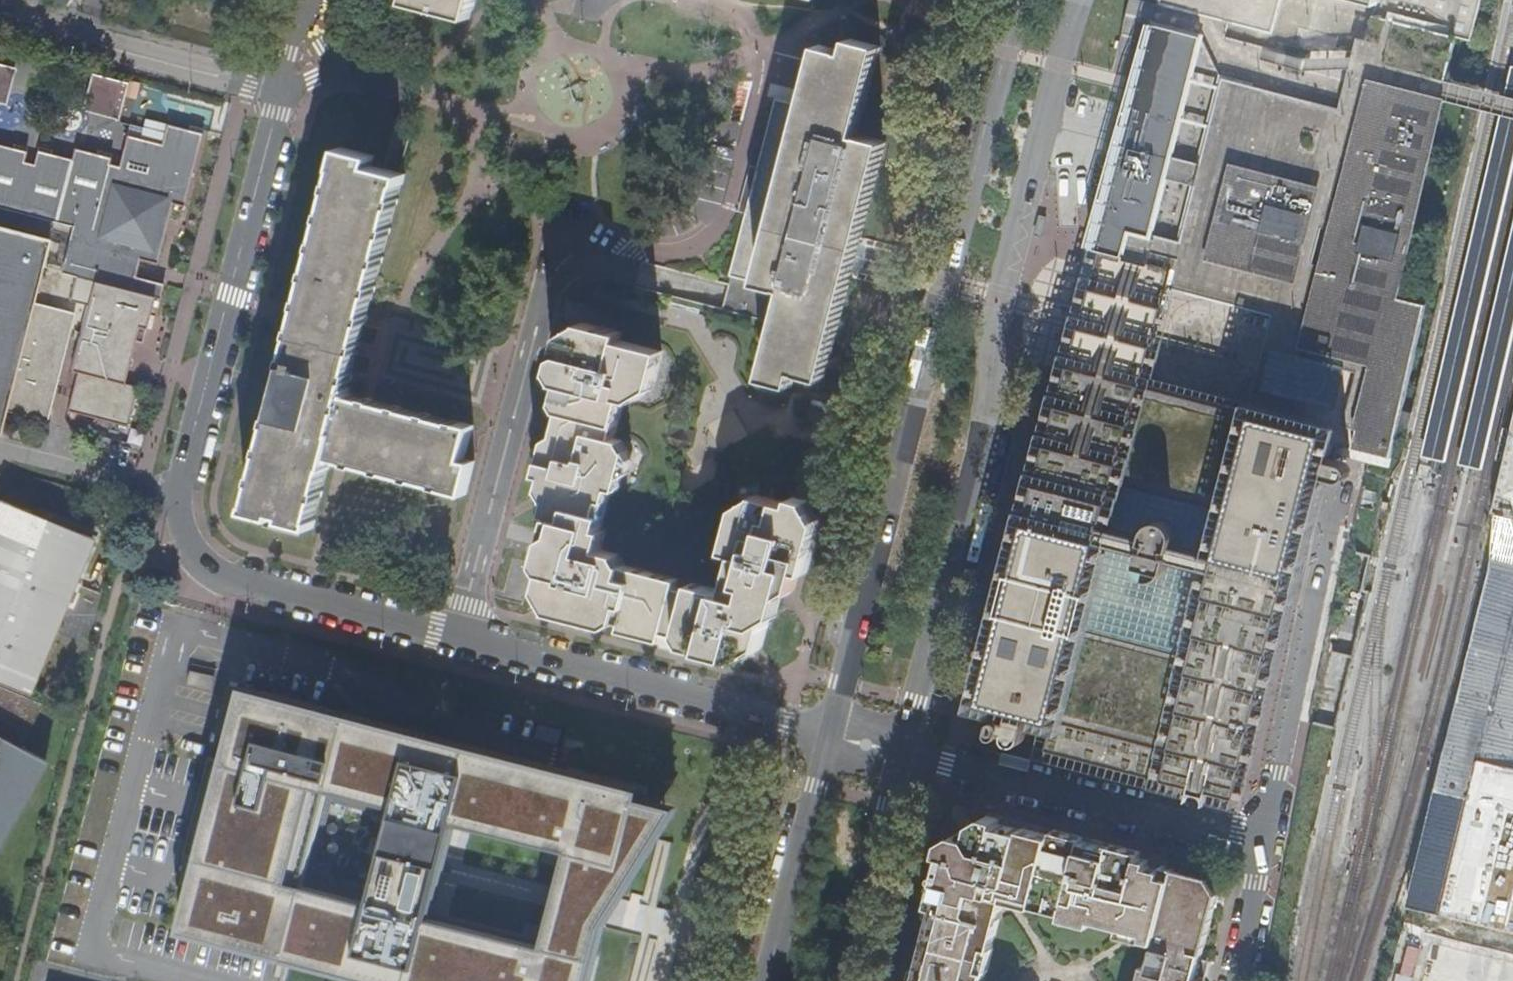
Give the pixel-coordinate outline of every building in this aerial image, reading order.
[(1394,302),(1443,93),(1456,40),(1385,22),(1372,19),(1375,9),(1342,0),(1161,0),(1158,13),(1119,158),(1095,252),(1175,274),(1159,341),(1145,395),(1239,420),(1325,443),(1342,448),(1369,455),(1377,450),(1391,453),(1426,310),(1394,302)] [(1375,9),(1372,19),(1385,22),(1456,40),(1460,41),(1469,43),(1480,0),(1342,0),(1375,9)] [(730,272),(787,288),(763,376),(794,384),(798,370),(824,377),(862,239),(888,141),(858,133),(882,44),(852,36),(847,50),(821,42),(804,103),(777,96),(745,215),(730,272)] [(1,104),(9,70),(0,68),(0,104),(1,104)] [(111,119),(121,83),(86,74),(76,110),(111,119)] [(67,412),(125,426),(135,389),(121,385),(132,344),(139,346),(146,319),(153,320),(162,288),(133,281),(137,262),(154,267),(170,207),(182,210),(200,140),(185,136),(184,140),(162,135),(156,158),(144,155),(146,150),(132,146),(122,181),(113,179),(116,168),(101,164),(99,170),(77,164),(75,173),(55,167),(56,163),(39,158),(40,154),(30,151),(34,136),(19,133),(18,138),(0,133),(0,206),(74,225),(61,273),(76,277),(69,302),(86,306),(69,371),(77,374),(67,412)] [(270,410),(245,505),(310,523),(329,453),(349,459),(464,490),(472,458),(463,455),(471,422),(347,388),(376,279),(404,172),(400,171),(372,163),(374,153),(341,144),(283,359),(288,360),(275,411),(270,410)] [(1045,217),(1038,215),(1034,233),(1041,235),(1045,217)] [(44,421),(73,314),(31,302),(48,239),(0,226),(0,418),(2,410),(44,421)] [(1012,713),(1032,719),(1060,727),(1109,537),(1145,395),(1159,341),(1175,274),(1095,252),(1077,320),(1061,382),(1065,385),(1045,458),(1030,520),(1025,537),(1023,546),(1038,548),(1035,561),(1017,570),(983,706),(1012,713)] [(594,499),(604,501),(609,483),(616,485),(626,447),(617,435),(611,432),(621,394),(628,396),(640,390),(645,372),(651,373),(659,346),(618,335),(619,328),(580,317),(570,322),(561,354),(554,352),(550,368),(557,376),(563,379),(543,456),(550,458),(546,472),(554,475),(551,489),(557,498),(591,508),(594,499)] [(1145,395),(1109,537),(1060,727),(1054,749),(1148,772),(1239,420),(1145,395)] [(1320,466),(1325,443),(1239,420),(1148,772),(1241,797),(1315,483),(1320,466)] [(1506,520),(1512,521),(1512,438),(1508,437),(1490,516),(1499,517),(1506,520)] [(1377,450),(1369,455),(1389,460),(1391,453),(1377,450)] [(1336,470),(1320,466),(1315,483),(1328,488),(1335,487),(1337,482),(1339,475),(1336,470)] [(684,645),(730,657),(733,647),(751,651),(761,648),(763,644),(777,593),(784,594),(796,589),(801,570),(805,572),(816,531),(809,529),(813,510),(806,499),(792,495),(790,502),(755,493),(743,498),(736,522),(731,521),(722,550),(735,553),(725,589),(690,579),(687,587),(692,590),(696,595),(696,603),(687,634),(684,645)] [(651,624),(687,634),(696,603),(696,595),(692,590),(687,587),(679,585),(681,577),(621,562),(622,557),(616,548),(598,544),(603,526),(598,524),(604,501),(594,499),(591,508),(557,498),(558,499),(554,511),(560,513),(556,530),(564,532),(553,571),(560,573),(552,600),(556,609),(609,623),(612,615),(624,618),(621,627),(649,635),(651,624)] [(0,501),(0,684),(24,695),(89,540),(0,501)] [(1499,517),(1406,905),(1512,931),(1512,520),(1499,517)] [(171,930),(366,980),(580,980),(596,922),(668,799),(234,684),(208,788),(199,825),(171,930)] [(1032,719),(1012,713),(1009,722),(1000,721),(994,723),(992,725),(991,729),(992,733),(995,737),(997,738),(1008,737),(1010,741),(1016,744),(1020,744),(1024,742),(1032,719)] [(41,764),(0,741),(0,834),(41,764)] [(932,881),(923,880),(917,906),(920,906),(917,916),(915,916),(902,968),(904,969),(902,979),(900,978),(899,980),(1202,980),(1185,974),(1190,960),(1195,962),(1197,958),(1199,959),(1215,895),(1204,875),(1202,875),(1159,866),(1159,871),(1149,869),(1147,866),(1145,863),(1136,859),(1137,856),(1106,848),(1078,841),(1048,834),(1047,839),(996,827),(997,822),(982,818),(969,827),(967,834),(960,838),(956,838),(952,836),(942,842),(939,857),(932,881)] [(1049,831),(1048,834),(1078,841),(1079,839),(1049,831)] [(1106,848),(1137,856),(1138,853),(1107,846),(1106,848)] [(1207,962),(1199,959),(1197,958),(1195,962),(1190,960),(1185,974),(1202,980),(1207,962)] [(1388,980),(1416,980),(1417,978),(1390,972),(1388,980)]
